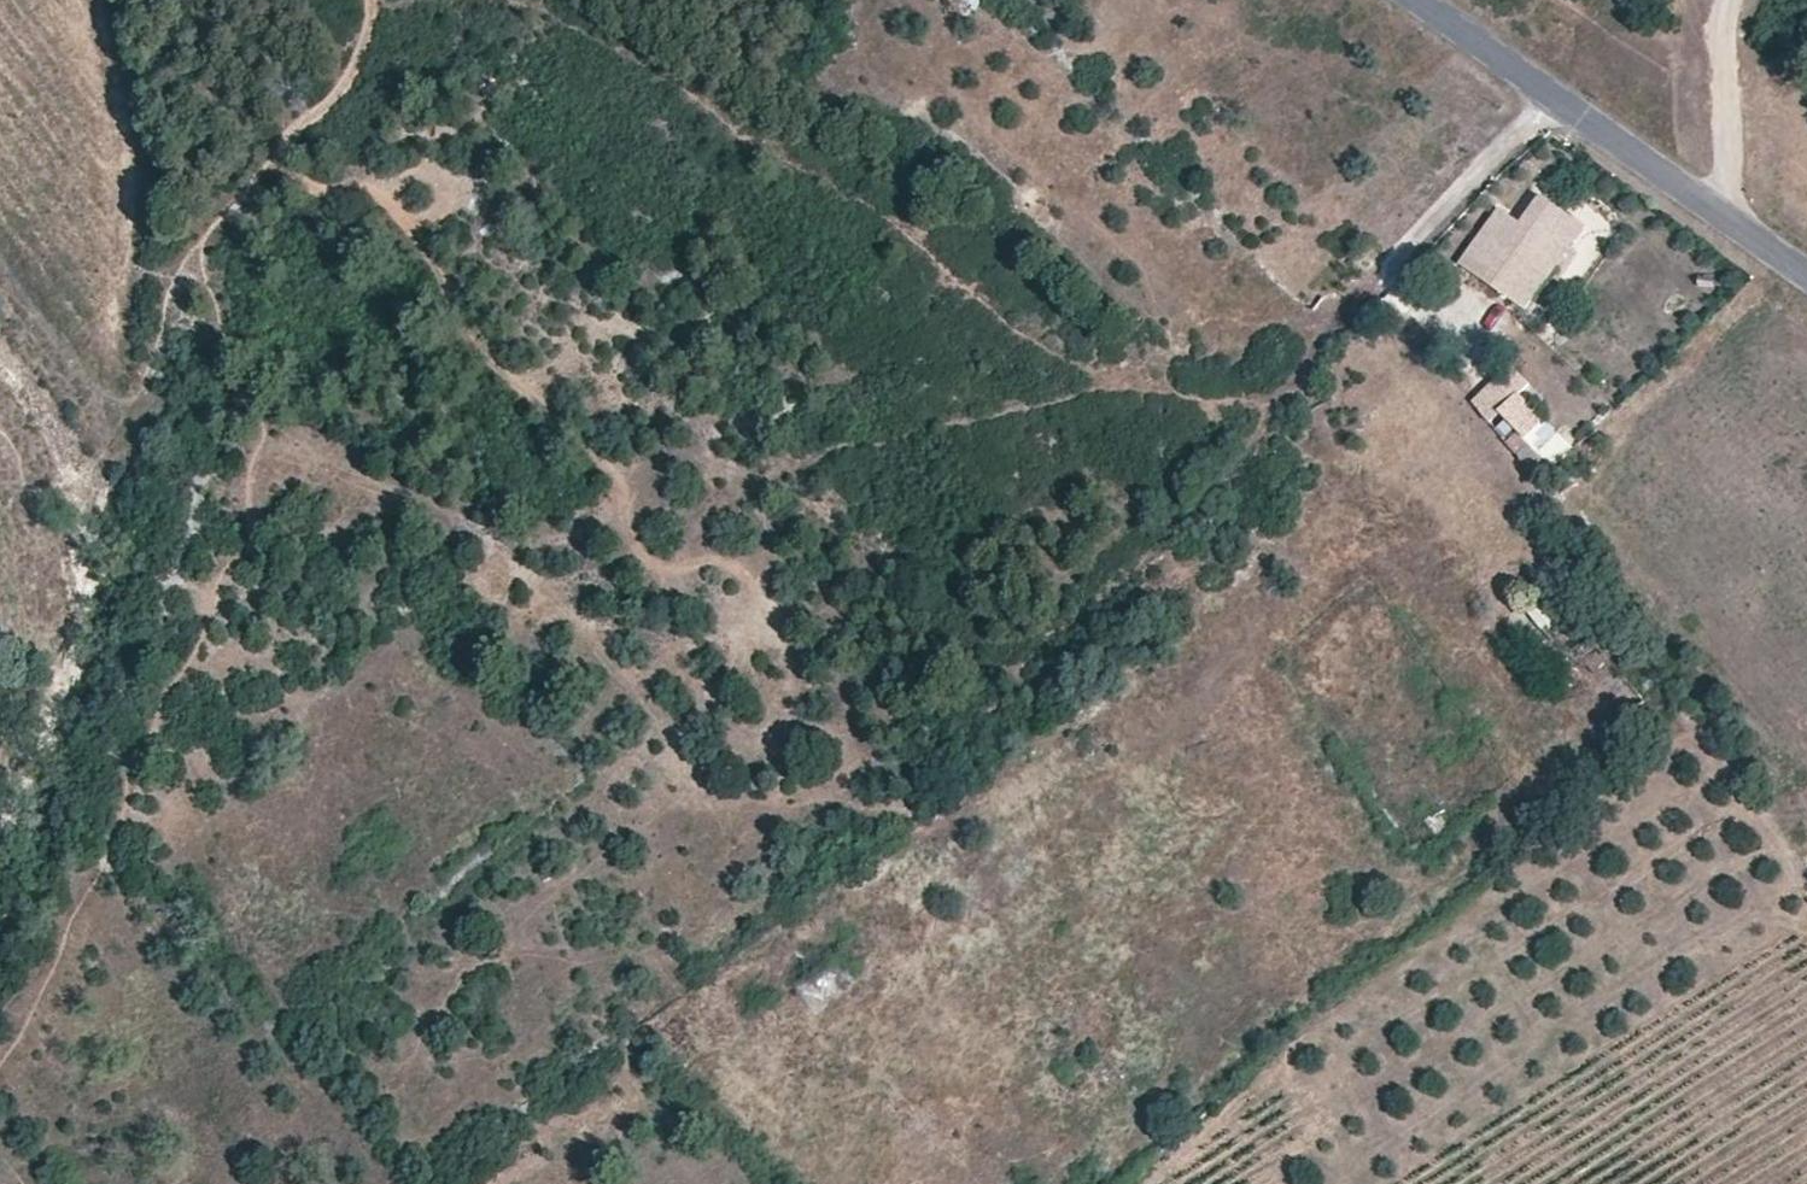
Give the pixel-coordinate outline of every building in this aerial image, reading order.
[(1540,195),(1521,222),(1538,234),(1519,260),(1498,290),(1526,309),(1584,226),(1540,195)] [(1521,222),(1498,208),(1480,236),(1519,260),(1538,234),(1521,222)] [(1519,260),(1480,236),(1461,264),(1498,290),(1519,260)] [(1529,384),(1512,366),(1474,403),(1491,420),(1501,411),(1518,393),(1529,384)] [(1501,411),(1526,436),(1543,418),(1518,393),(1501,411)] [(1543,418),(1526,436),(1553,462),(1570,445),(1543,418)]
